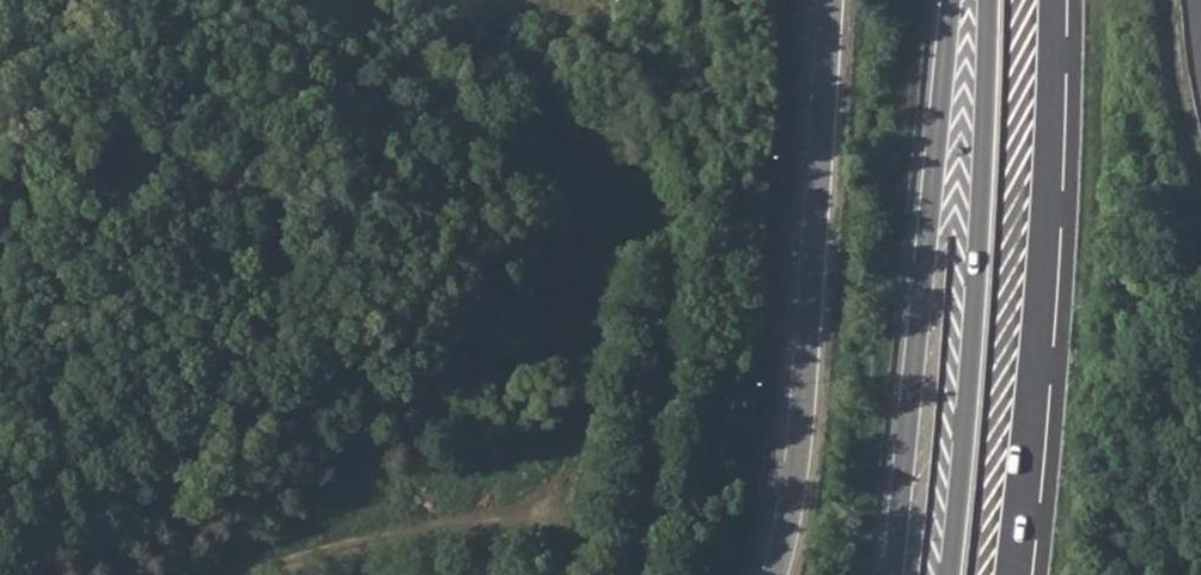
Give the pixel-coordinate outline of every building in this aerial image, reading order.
[(515,13),(533,0),(505,0),(515,13)]
